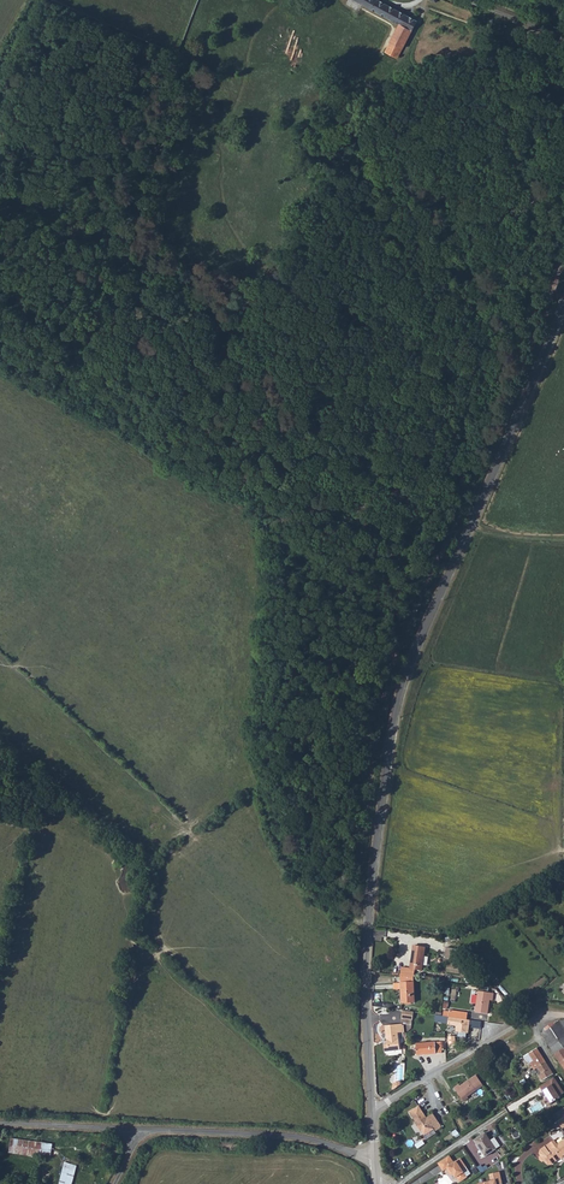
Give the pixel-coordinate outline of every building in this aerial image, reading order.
[(375,0),(354,0),(400,24),(386,52),(398,58),(417,21),(375,0)] [(495,19),(491,18),(485,49),(488,49),(495,19)] [(464,946),(456,946),(455,957),(463,957),(464,946)] [(413,947),(412,969),(414,969),(424,970),(426,948),(413,947)] [(413,977),(414,969),(412,969),(401,968),(400,976),(413,977)] [(413,977),(400,976),(401,984),(401,991),(402,1004),(416,1004),(414,977),(413,977)] [(480,988),(478,1010),(491,1011),(492,998),(496,998),(497,990),(480,988)] [(453,1014),(470,1016),(471,1008),(452,1007),(452,1014),(453,1014)] [(419,1010),(408,1009),(407,1016),(418,1017),(419,1010)] [(560,1020),(552,1026),(561,1039),(563,1036),(563,1026),(560,1020)] [(400,1033),(398,1024),(386,1027),(389,1044),(386,1045),(388,1052),(403,1049),(400,1033)] [(543,1032),(552,1045),(561,1039),(552,1026),(543,1032)] [(448,1050),(447,1039),(422,1039),(423,1051),(448,1050)] [(558,1054),(563,1050),(563,1043),(561,1039),(552,1045),(558,1054)] [(539,1048),(531,1053),(534,1059),(542,1053),(539,1048)] [(542,1053),(534,1059),(535,1059),(539,1066),(548,1061),(542,1053)] [(548,1061),(539,1066),(544,1073),(552,1067),(548,1061)] [(458,1083),(452,1086),(462,1101),(468,1098),(466,1095),(482,1084),(476,1073),(459,1084),(458,1083)] [(541,1086),(547,1096),(548,1095),(550,1098),(549,1099),(552,1104),(563,1098),(562,1096),(563,1095),(563,1089),(557,1077),(541,1086)] [(400,1087),(408,1081),(406,1079),(402,1078),(398,1081),(398,1085),(400,1087)] [(420,1104),(412,1109),(419,1119),(416,1120),(422,1128),(423,1128),(426,1132),(434,1126),(432,1123),(438,1119),(433,1110),(427,1114),(420,1104)] [(441,1123),(438,1119),(432,1123),(434,1126),(434,1127),(441,1123)] [(484,1131),(475,1139),(486,1154),(501,1143),(495,1134),(490,1137),(484,1131)] [(52,1143),(11,1138),(9,1154),(50,1159),(52,1143)] [(539,1153),(541,1157),(545,1163),(548,1165),(552,1165),(559,1159),(563,1155),(563,1139),(557,1144),(554,1140),(540,1150),(539,1153)] [(448,1153),(438,1160),(443,1167),(446,1165),(449,1169),(450,1168),(452,1171),(454,1175),(456,1174),(459,1179),(466,1175),(461,1167),(465,1164),(460,1156),(453,1160),(448,1153)] [(64,1162),(59,1183),(73,1183),(77,1165),(64,1162)] [(479,1183),(502,1183),(500,1172),(490,1175),(491,1181),(479,1183)]
